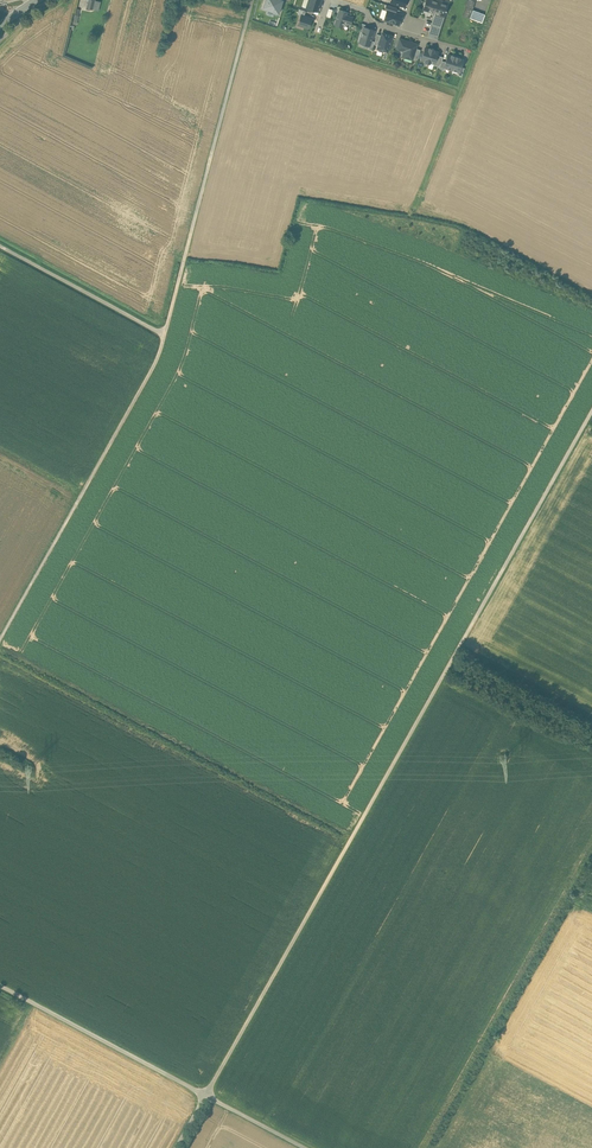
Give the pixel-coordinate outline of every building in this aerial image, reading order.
[(95,0),(88,0),(86,8),(92,9),(95,0)] [(263,8),(268,10),(268,11),(273,12),(273,11),(279,13),(283,0),(265,0),(263,8)] [(317,12),(321,0),(309,0),(306,8),(317,12)] [(434,0),(426,0),(423,9),(435,13),(437,8),(446,11),(448,3),(439,0),(438,3),(435,3),(436,0),(435,0),(434,0)] [(473,9),(466,7),(463,16),(470,18),(473,9)] [(446,11),(437,8),(435,13),(434,16),(435,16),(432,28),(440,31),(446,11)] [(347,12),(339,9),(335,24),(342,26),(344,22),(350,24),(352,17),(346,15),(347,12)] [(473,9),(470,18),(482,22),(485,14),(473,9)] [(388,10),(385,19),(399,24),(402,15),(388,10)] [(312,18),(301,14),(298,25),(309,28),(312,18)] [(371,40),(374,30),(365,27),(364,27),(363,32),(359,42),(369,45),(371,40)] [(432,28),(431,28),(428,36),(437,39),(440,31),(432,28)] [(386,35),(382,33),(381,35),(378,45),(377,48),(380,49),(380,48),(385,50),(385,51),(388,51),(393,36),(387,34),(386,35)] [(417,44),(399,38),(396,48),(406,51),(405,57),(412,59),(413,58),(416,48),(417,44)] [(439,51),(425,47),(421,59),(435,64),(439,51)] [(444,67),(452,69),(456,56),(452,55),(451,56),(448,55),(446,61),(444,67)] [(460,57),(456,56),(452,69),(459,71),(459,72),(461,67),(463,60),(459,58),(460,57)]
